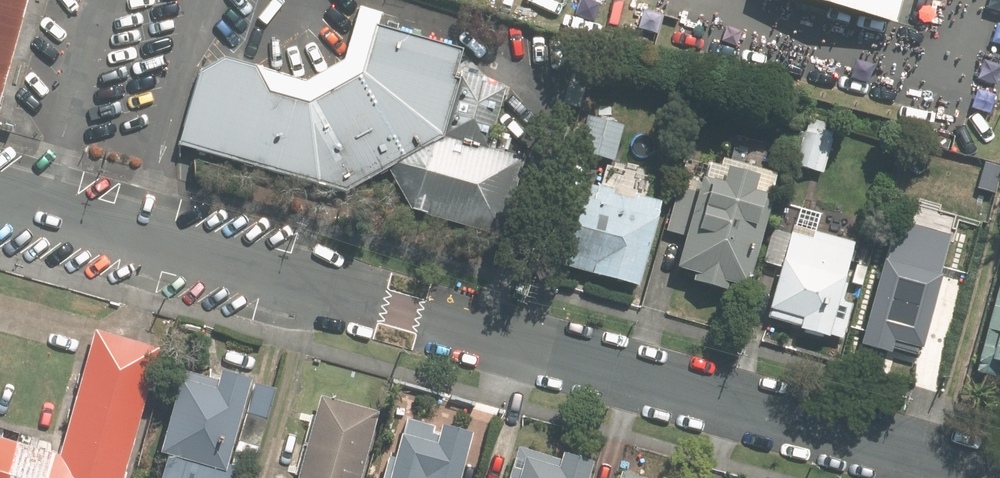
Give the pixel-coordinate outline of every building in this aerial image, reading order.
[(27,0),(0,0),(0,100),(27,0)] [(892,22),(898,0),(808,0),(892,22)] [(223,58),(199,71),(178,144),(343,190),(388,166),(409,209),(501,235),(522,157),(486,148),(503,87),(454,74),(461,48),(376,25),(361,72),(308,103),(268,91),(255,68),(223,58)] [(624,125),(589,115),(579,151),(614,161),(624,125)] [(829,144),(812,139),(803,167),(821,173),(829,144)] [(721,182),(681,171),(666,231),(682,235),(674,268),(693,272),(691,280),(726,289),(727,283),(746,287),(770,195),(750,190),(754,175),(725,167),(721,182)] [(982,179),(955,173),(950,190),(978,197),(982,179)] [(591,199),(577,196),(559,265),(636,285),(658,200),(595,184),(591,199)] [(818,214),(778,203),(761,261),(780,266),(766,314),(800,324),(799,328),(827,336),(853,242),(814,231),(818,214)] [(936,287),(879,271),(859,344),(916,360),(936,287)] [(974,369),(999,376),(999,278),(974,369)] [(160,349),(94,330),(58,455),(0,438),(0,477),(123,477),(160,349)] [(182,368),(157,451),(167,454),(159,477),(229,477),(231,472),(248,477),(275,388),(221,371),(218,379),(182,368)] [(376,411),(320,396),(297,477),(358,477),(376,411)] [(469,432),(441,424),(438,435),(430,433),(433,425),(406,417),(403,427),(396,425),(381,477),(456,477),(469,432)] [(507,477),(587,477),(592,461),(562,452),(560,459),(517,446),(507,477)]
